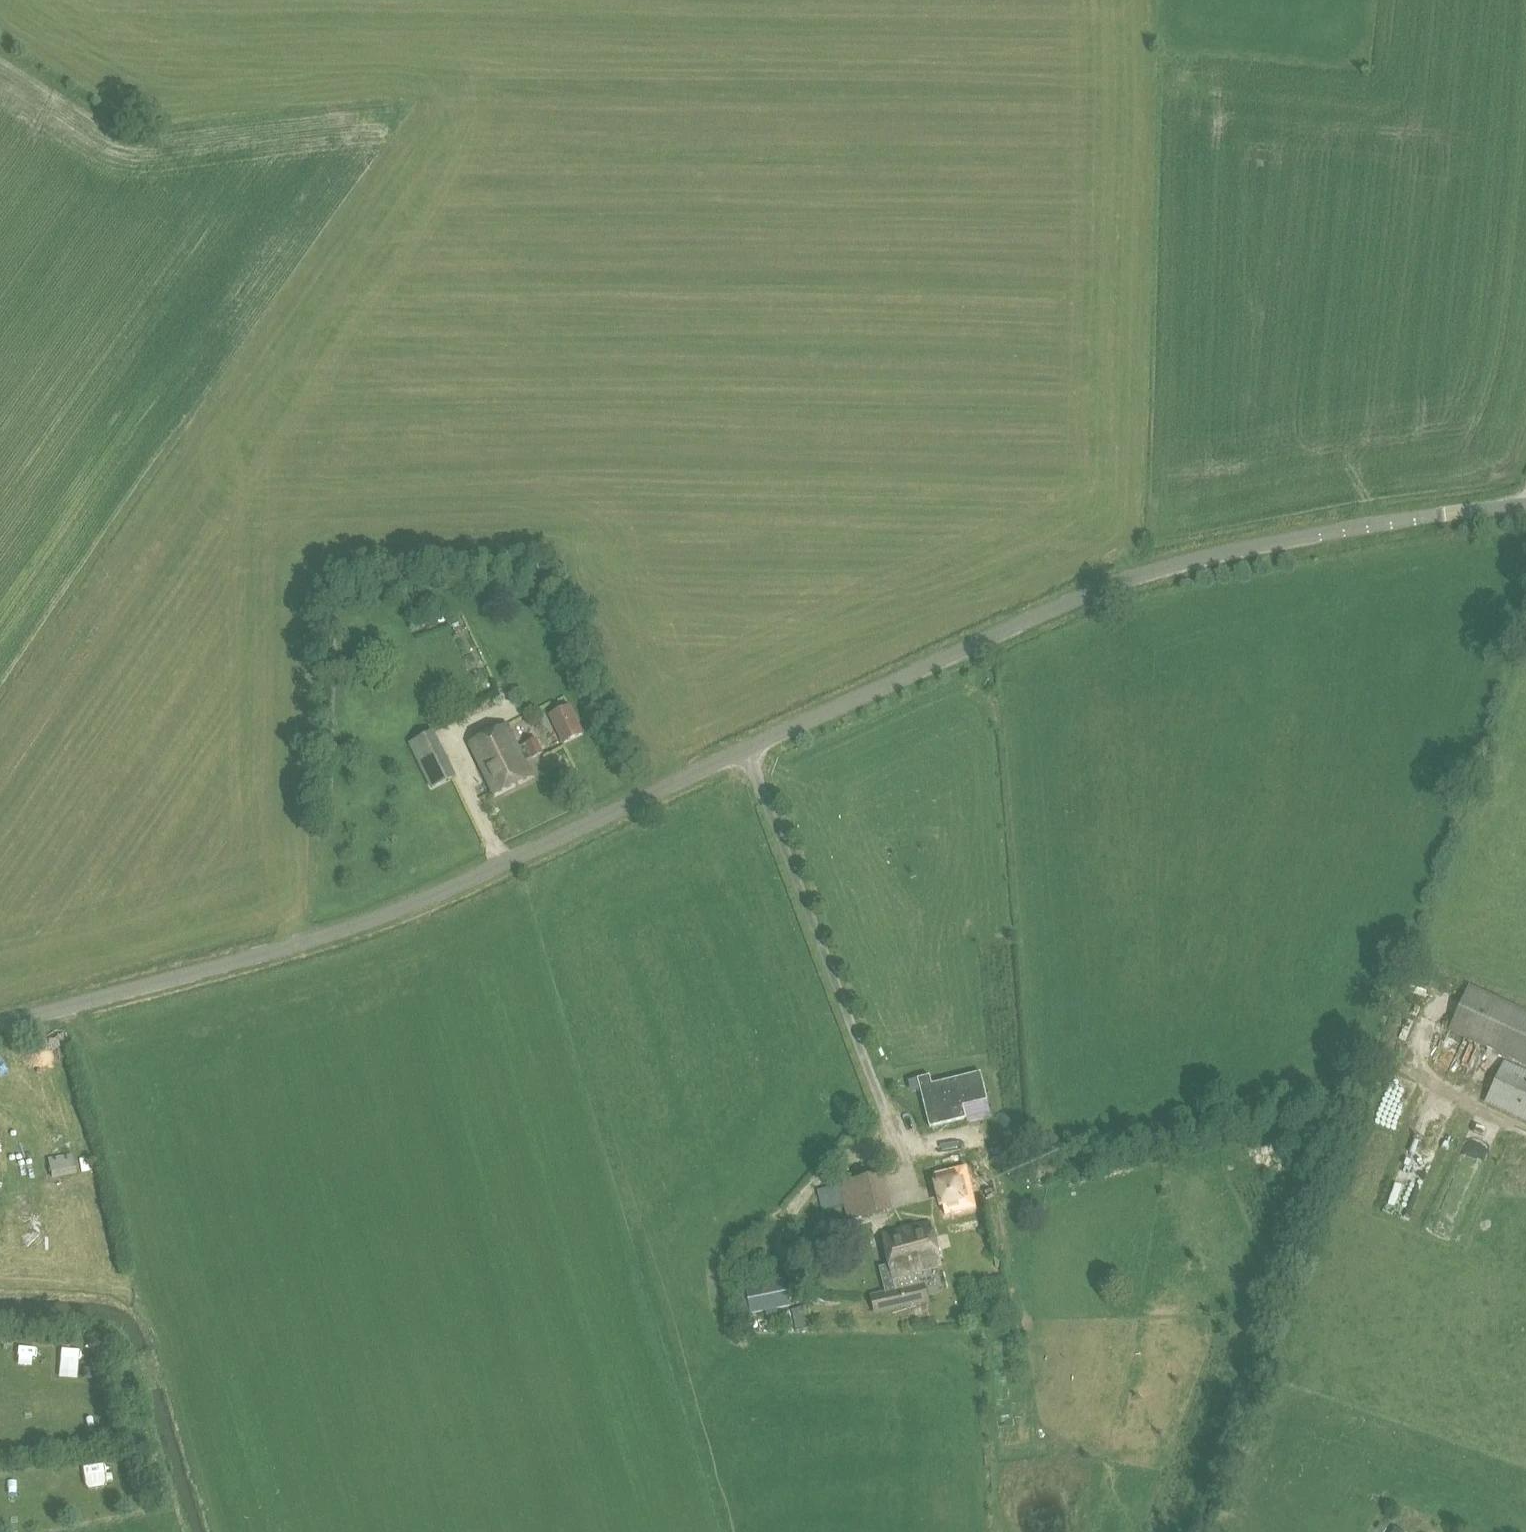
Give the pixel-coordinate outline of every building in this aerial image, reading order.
[(583,734),(568,705),(551,714),(566,743),(583,734)] [(525,762),(519,748),(508,727),(471,745),(496,795),(533,777),(525,762)] [(526,745),(533,758),(544,753),(538,739),(526,745)] [(458,777),(445,752),(420,765),(433,790),(458,777)] [(1470,985),(1449,1031),(1525,1066),(1525,1011),(1470,985)] [(1505,1061),(1485,1104),(1525,1122),(1525,1071),(1505,1061)] [(918,1079),(930,1128),(966,1119),(963,1106),(988,1101),(981,1073),(932,1084),(930,1076),(918,1079)] [(49,1158),(52,1178),(77,1174),(73,1153),(49,1158)] [(934,1174),(944,1216),(976,1208),(966,1166),(934,1174)] [(881,1174),(858,1181),(868,1216),(890,1210),(881,1174)] [(868,1216),(858,1181),(840,1186),(850,1221),(868,1216)] [(1427,1211),(1427,1226),(1441,1226),(1441,1211),(1427,1211)] [(873,1296),(877,1315),(930,1302),(925,1284),(921,1285),(918,1274),(922,1273),(922,1270),(942,1265),(931,1222),(885,1234),(896,1279),(899,1279),(901,1290),(890,1293),(889,1292),(873,1296)] [(752,1311),(791,1303),(789,1297),(800,1295),(796,1277),(748,1287),(752,1311)]
